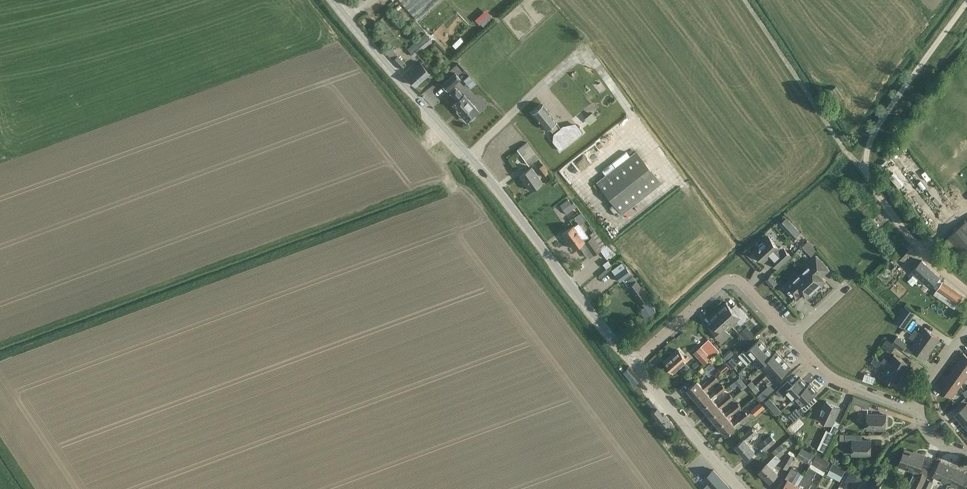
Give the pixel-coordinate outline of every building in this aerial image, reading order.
[(418,21),(442,0),(399,0),(418,21)] [(483,25),(495,15),(488,8),(477,17),(483,25)] [(432,41),(426,33),(408,49),(413,56),(432,41)] [(406,64),(391,49),(386,54),(401,69),(406,64)] [(415,86),(423,79),(428,74),(418,63),(411,70),(413,72),(407,77),(415,86)] [(472,68),(468,71),(476,80),(482,75),(478,70),(476,72),(472,68)] [(455,73),(442,84),(448,90),(460,79),(455,73)] [(843,99),(836,86),(827,92),(835,104),(843,99)] [(453,104),(458,110),(462,114),(462,116),(464,119),(466,119),(467,120),(478,110),(464,95),(463,96),(456,87),(450,92),(457,101),(453,104)] [(556,121),(543,104),(532,113),(546,130),(549,127),(557,138),(549,144),(556,152),(562,159),(589,137),(577,122),(564,132),(556,122),(556,121)] [(584,115),(589,123),(600,116),(596,108),(584,115)] [(529,165),(539,158),(527,142),(517,149),(529,165)] [(661,183),(636,151),(596,182),(622,215),(661,183)] [(543,177),(548,172),(542,164),(536,168),(543,177)] [(542,182),(532,167),(519,175),(530,190),(542,182)] [(571,201),(570,199),(560,205),(566,214),(577,207),(575,204),(574,205),(571,201)] [(612,203),(608,206),(616,216),(619,213),(612,203)] [(801,233),(786,218),(780,223),(794,239),(801,233)] [(949,237),(961,252),(966,247),(966,221),(949,237)] [(571,228),(570,228),(562,233),(573,249),(581,243),(581,242),(589,237),(579,223),(571,228)] [(589,235),(592,239),(584,244),(592,255),(606,246),(595,230),(589,235)] [(781,250),(769,236),(763,242),(764,243),(755,252),(764,262),(769,257),(772,259),(771,260),(778,268),(791,255),(784,248),(781,250)] [(808,241),(802,246),(811,256),(817,251),(808,241)] [(906,246),(899,253),(897,255),(904,261),(912,252),(906,246)] [(822,287),(822,284),(826,281),(820,275),(827,268),(829,270),(822,262),(816,255),(810,261),(812,263),(802,273),(818,291),(822,287)] [(915,268),(912,271),(931,287),(932,285),(938,279),(940,277),(921,260),(915,268)] [(625,267),(623,269),(615,275),(620,281),(623,279),(640,303),(642,302),(650,314),(655,310),(647,298),(648,298),(636,281),(632,276),(630,274),(625,267)] [(607,268),(599,275),(601,277),(609,270),(607,268)] [(791,283),(789,280),(783,286),(796,300),(797,300),(795,298),(802,292),(807,298),(811,294),(815,294),(818,291),(802,273),(791,283)] [(765,280),(772,288),(778,283),(770,275),(765,280)] [(938,279),(932,285),(937,288),(934,292),(940,296),(954,307),(957,303),(958,304),(963,296),(943,282),(942,282),(938,279)] [(741,325),(741,324),(749,317),(739,307),(735,312),(726,302),(718,310),(732,325),(737,321),(741,325)] [(896,319),(894,321),(905,328),(915,313),(905,306),(896,319)] [(732,325),(718,310),(709,318),(715,324),(710,328),(722,342),(730,334),(727,330),(732,325)] [(747,326),(739,333),(747,342),(754,335),(747,326)] [(912,334),(933,348),(940,338),(925,327),(920,335),(914,331),(912,334)] [(910,348),(917,353),(925,359),(933,348),(912,334),(909,338),(915,341),(910,348)] [(897,337),(893,343),(896,346),(903,350),(907,345),(897,337)] [(747,365),(752,360),(767,347),(759,339),(746,352),(744,350),(738,355),(747,365)] [(892,353),(896,346),(893,343),(887,339),(882,346),(892,353)] [(719,351),(709,340),(694,353),(704,364),(719,351)] [(767,347),(752,360),(760,368),(763,365),(762,365),(773,354),(767,347)] [(730,349),(725,354),(722,357),(726,361),(734,354),(730,349)] [(688,360),(685,358),(679,350),(665,363),(674,373),(688,360)] [(769,372),(783,359),(776,352),(773,354),(762,365),(763,365),(769,372)] [(963,353),(964,354),(955,365),(966,374),(966,355),(963,353)] [(882,362),(904,375),(910,364),(894,354),(890,361),(884,358),(882,362)] [(732,358),(727,362),(733,369),(738,364),(732,358)] [(783,359),(769,372),(776,380),(791,367),(783,359)] [(897,386),(904,375),(882,362),(879,366),(885,370),(881,377),(897,386)] [(711,363),(703,369),(709,377),(717,370),(711,363)] [(725,363),(719,368),(723,373),(729,368),(725,363)] [(960,386),(966,377),(966,374),(955,365),(947,377),(960,386)] [(624,373),(621,375),(628,383),(630,381),(624,373)] [(865,373),(863,380),(873,383),(876,376),(870,375),(865,373)] [(687,389),(695,398),(703,391),(704,391),(718,380),(714,376),(700,387),(696,382),(687,389)] [(733,383),(738,388),(744,383),(739,377),(733,383)] [(788,380),(776,391),(780,395),(786,391),(793,399),(795,397),(807,385),(800,377),(792,385),(788,380)] [(960,386),(947,377),(939,389),(952,398),(960,386)] [(803,405),(810,398),(817,392),(810,383),(807,385),(795,397),(803,405)] [(695,398),(703,407),(711,400),(726,389),(722,384),(708,396),(704,391),(703,391),(695,398)] [(703,407),(711,417),(719,410),(734,399),(730,394),(716,406),(711,400),(703,407)] [(868,409),(871,403),(854,397),(852,402),(868,409)] [(826,401),(822,410),(818,418),(833,425),(830,432),(826,430),(817,448),(826,453),(835,434),(840,423),(834,420),(840,407),(826,401)] [(761,402),(751,410),(756,415),(766,408),(761,402)] [(711,417),(719,426),(727,419),(742,407),(738,403),(723,415),(719,410),(711,417)] [(966,426),(966,425),(966,405),(966,404),(955,414),(966,426)] [(801,406),(798,410),(796,408),(789,415),(794,421),(805,411),(801,406)] [(654,410),(651,413),(657,420),(656,421),(660,426),(662,424),(668,431),(674,426),(664,414),(663,415),(657,407),(657,408),(654,410)] [(727,419),(719,426),(727,435),(749,416),(746,412),(731,424),(727,419)] [(886,415),(867,414),(867,429),(886,429),(886,415)] [(753,427),(757,432),(762,427),(758,423),(753,427)] [(746,458),(754,451),(746,442),(754,435),(750,430),(740,437),(742,440),(736,446),(746,458)] [(845,441),(847,441),(847,443),(847,444),(848,445),(849,446),(852,446),(852,455),(871,455),(871,441),(857,440),(857,434),(845,434),(845,441)] [(775,441),(770,435),(758,445),(764,451),(775,441)] [(767,463),(766,464),(759,471),(770,481),(779,472),(773,467),(780,459),(779,458),(785,453),(784,452),(787,448),(782,443),(772,452),(775,455),(768,463),(767,463)] [(802,447),(796,457),(807,463),(812,453),(802,447)] [(789,450),(788,453),(779,466),(786,470),(795,456),(796,454),(789,450)] [(913,486),(911,488),(921,488),(924,483),(929,467),(922,465),(925,456),(919,453),(918,455),(905,450),(899,466),(919,473),(917,477),(913,486)] [(812,464),(824,471),(830,463),(818,456),(812,464)] [(940,461),(936,470),(933,476),(948,483),(955,468),(940,461)] [(833,463),(827,474),(840,481),(846,469),(833,463)] [(796,488),(805,488),(807,486),(809,487),(813,480),(811,479),(816,471),(814,470),(809,467),(808,466),(803,475),(797,485),(798,486),(796,488)] [(797,485),(792,482),(798,471),(792,467),(785,478),(787,479),(782,488),(796,488),(798,486),(797,485)] [(948,483),(960,488),(964,488),(966,482),(966,473),(955,468),(948,483)] [(730,488),(713,470),(704,479),(708,484),(704,488),(705,488),(728,488),(730,488)] [(844,482),(847,483),(844,487),(848,488),(857,488),(862,479),(850,472),(844,482)] [(884,480),(876,475),(868,488),(870,488),(878,488),(884,480)] [(924,483),(921,488),(929,488),(932,482),(926,480),(925,483),(924,483)]
